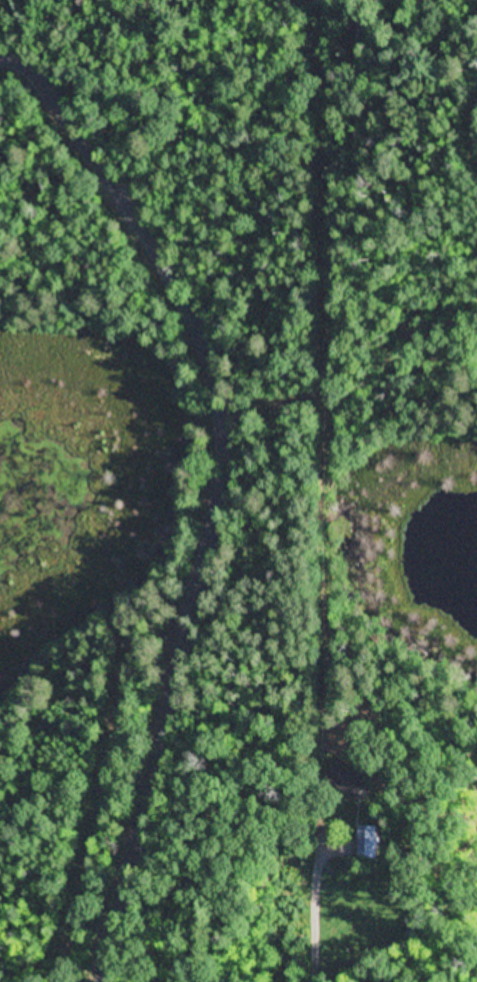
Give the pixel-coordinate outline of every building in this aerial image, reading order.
[(331,786),(363,795),(369,776),(336,767),(331,786)]
